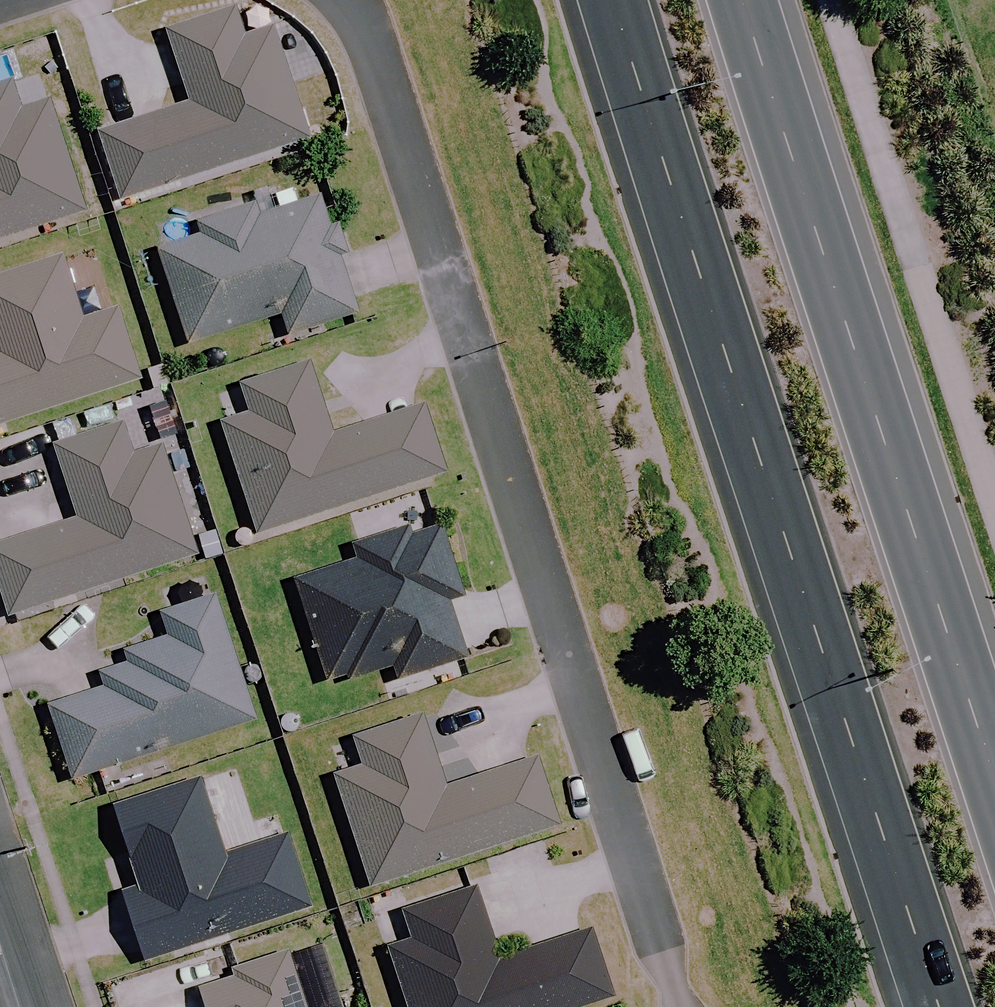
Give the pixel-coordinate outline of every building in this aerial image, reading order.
[(242,42),(232,13),(168,35),(192,104),(98,137),(122,206),(308,142),(270,33),(242,42)] [(11,86),(0,89),(0,245),(84,220),(50,104),(19,113),(11,86)] [(356,317),(318,199),(257,218),(254,208),(197,226),(201,240),(158,253),(187,345),(273,318),(281,341),(356,317)] [(62,257),(0,277),(0,427),(138,383),(115,311),(82,322),(62,257)] [(330,419),(312,365),(242,387),(251,415),(220,425),(256,537),(445,476),(423,409),(355,431),(350,413),(330,419)] [(119,427),(52,450),(76,522),(0,548),(0,590),(9,617),(196,555),(162,450),(130,460),(119,427)] [(463,592),(442,528),(409,539),(406,530),(347,549),(351,564),(294,582),(328,690),(394,669),(398,680),(464,659),(445,598),(463,592)] [(258,722),(223,594),(154,613),(163,646),(120,658),(124,671),(103,676),(108,691),(54,706),(73,773),(258,722)] [(450,770),(433,716),(354,740),(363,768),(334,777),(367,888),(548,833),(527,765),(470,782),(465,766),(450,770)] [(224,857),(200,781),(111,810),(136,889),(120,894),(142,964),(306,912),(283,838),(224,857)] [(474,893),(406,917),(414,939),(385,950),(406,1006),(590,1006),(612,999),(587,931),(499,963),(474,893)] [(288,952),(196,984),(204,1006),(307,1006),(288,952)]
